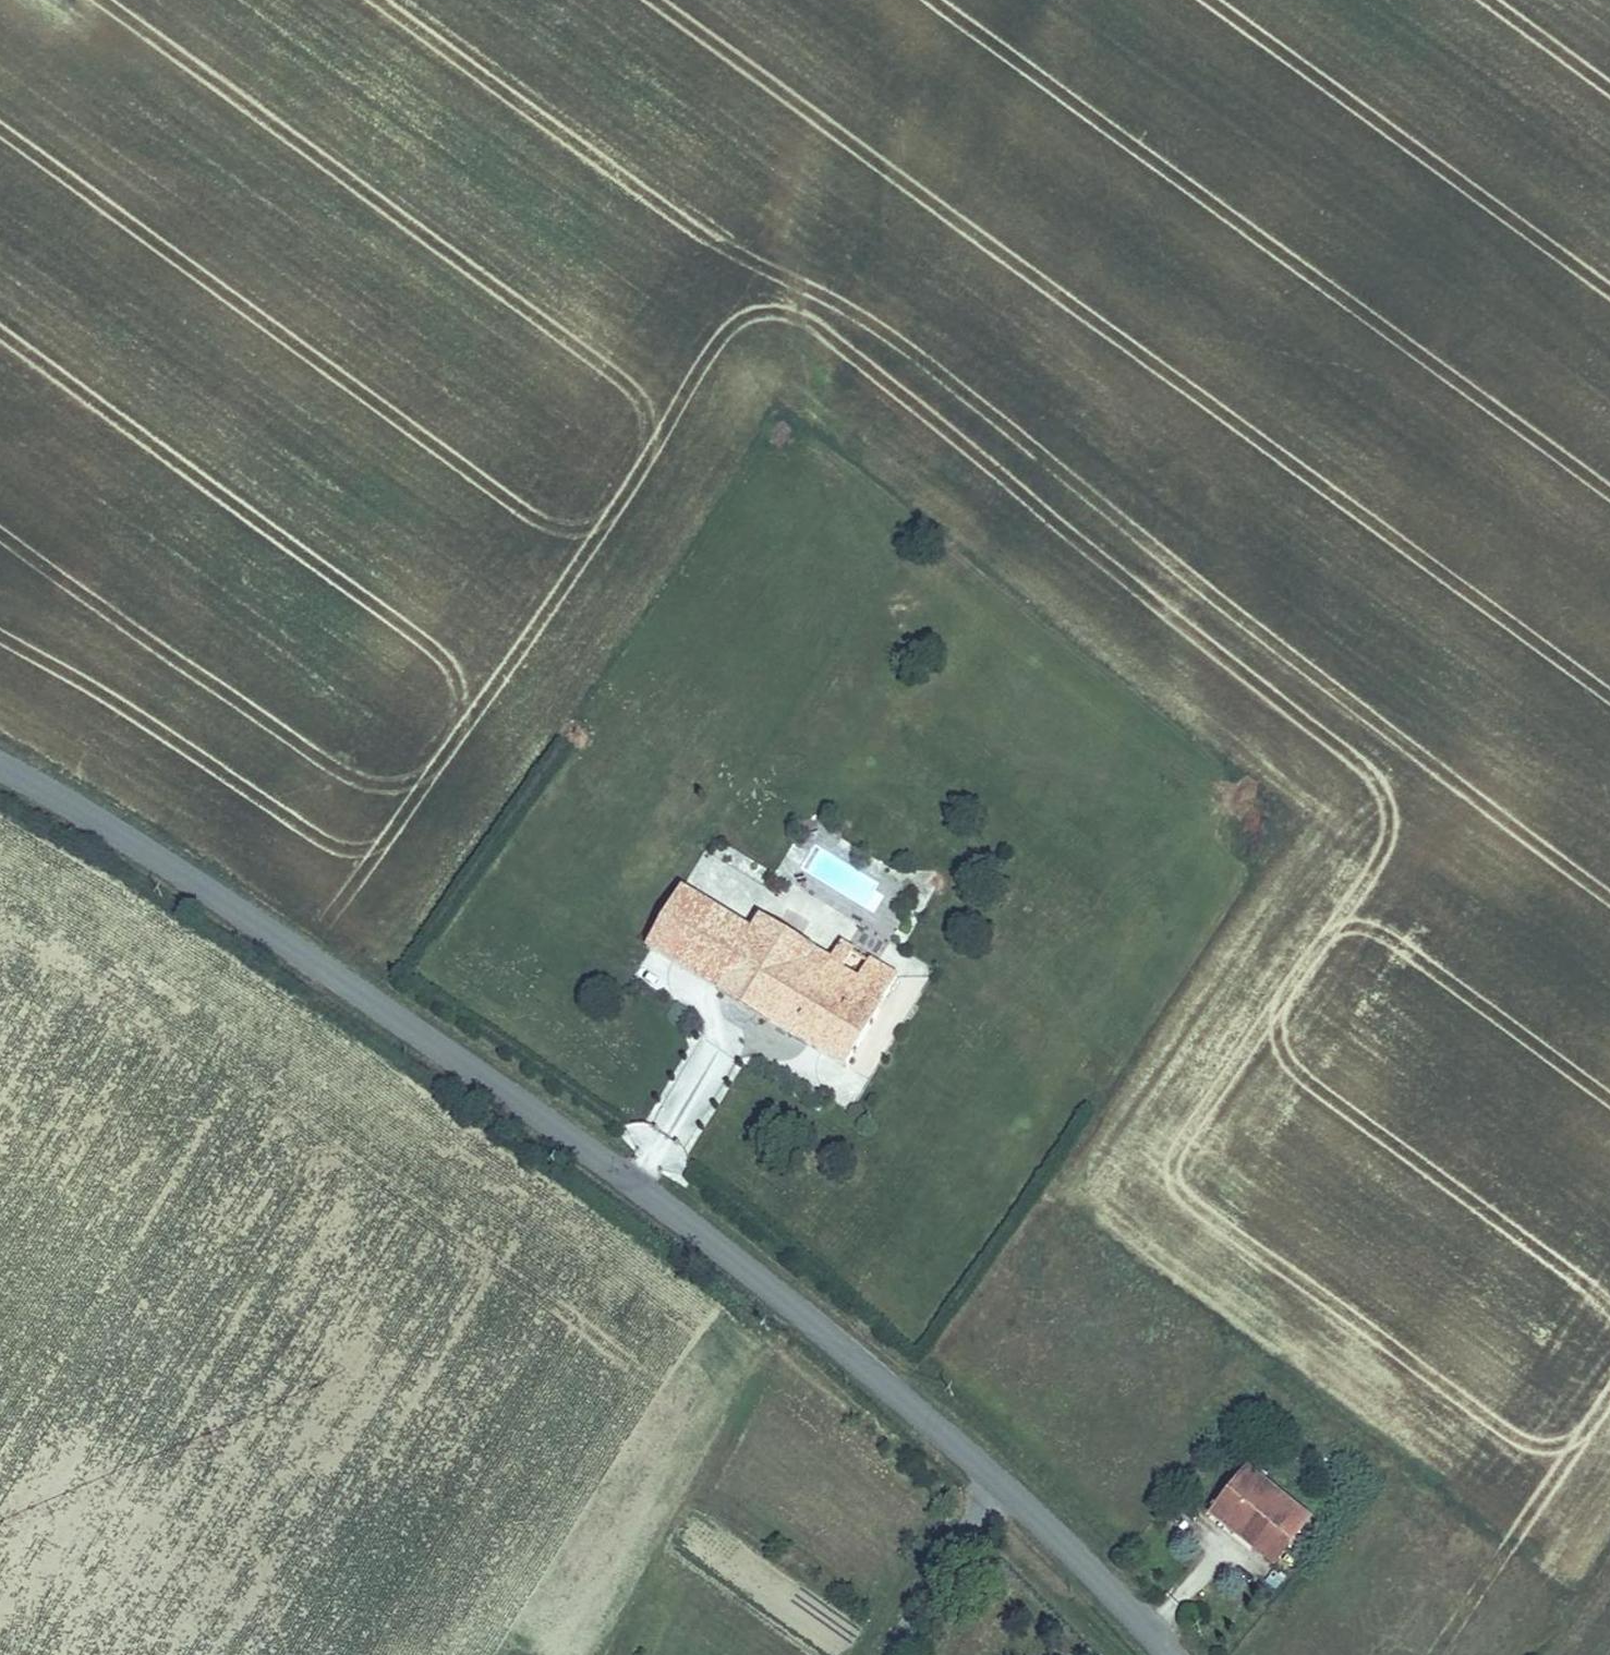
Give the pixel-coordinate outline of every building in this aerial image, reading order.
[(717,988),(750,932),(678,888),(644,945),(717,988)] [(846,1066),(880,1008),(878,1007),(896,977),(840,943),(822,973),(802,961),(810,947),(760,916),(750,932),(717,988),(715,990),(766,1021),(767,1018),(846,1066)] [(700,1043),(689,1072),(695,1075),(689,1090),(715,1100),(732,1055),(700,1043)] [(677,1117),(692,1128),(700,1116),(671,1096),(656,1117),(669,1127),(677,1117)] [(1290,1507),(1247,1473),(1214,1516),(1257,1549),(1290,1507)] [(1310,1522),(1290,1507),(1257,1549),(1278,1565),(1310,1522)]
